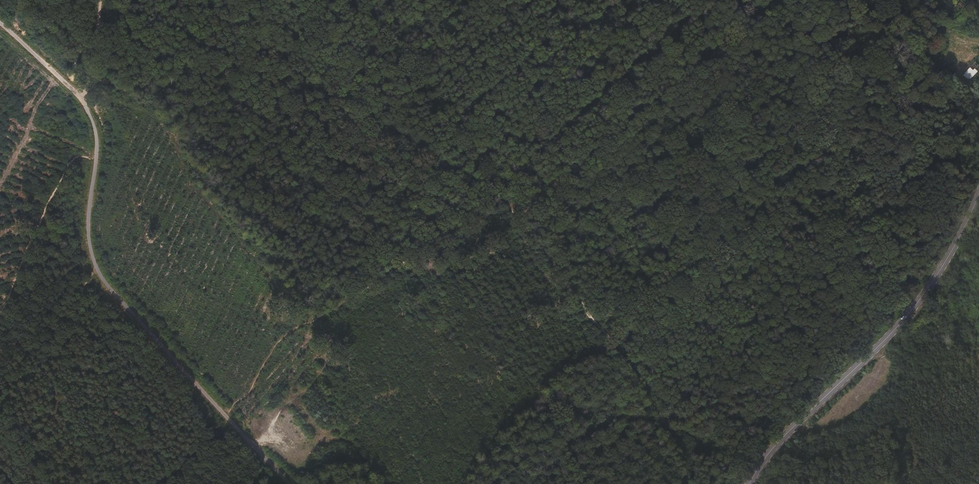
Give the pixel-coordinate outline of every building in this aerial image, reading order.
[(978,69),(978,64),(976,60),(963,73),(969,80),(978,69)]
